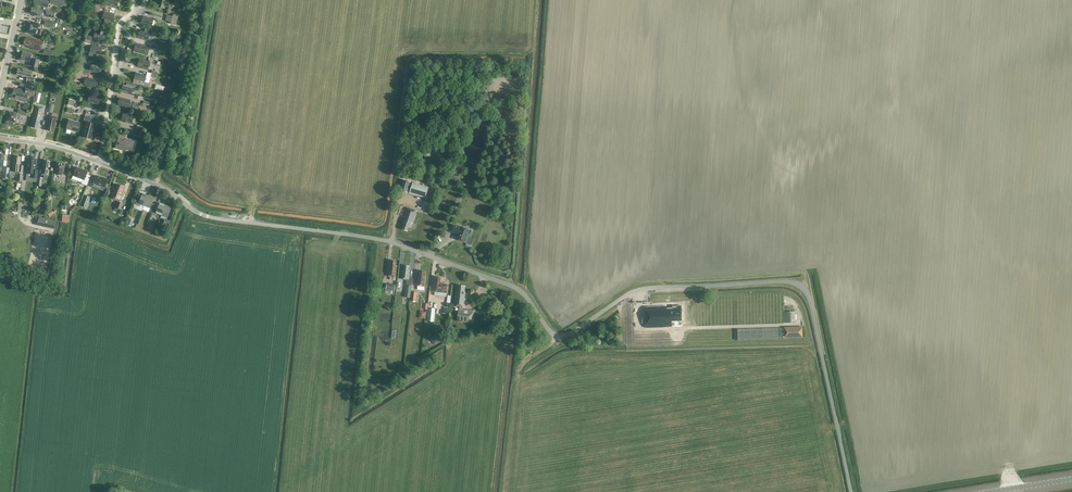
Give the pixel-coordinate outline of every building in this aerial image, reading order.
[(156,6),(165,8),(165,7),(168,8),(169,5),(170,5),(170,2),(168,0),(158,0),(156,6)] [(37,10),(32,8),(31,14),(35,15),(35,16),(43,18),(45,10),(38,9),(37,10)] [(56,18),(58,12),(50,10),(48,15),(56,18)] [(113,22),(115,14),(104,11),(102,19),(104,20),(104,22),(109,24),(110,22),(113,22)] [(154,18),(143,15),(141,24),(151,27),(154,18)] [(35,23),(29,22),(26,33),(42,36),(43,30),(39,29),(38,28),(39,23),(35,22),(35,23)] [(104,33),(105,29),(98,28),(97,31),(96,30),(93,39),(104,42),(106,33),(104,33)] [(151,34),(152,30),(145,28),(145,30),(140,29),(137,38),(148,40),(148,37),(152,38),(153,35),(151,34)] [(33,49),(41,51),(43,41),(26,37),(26,39),(25,39),(23,45),(29,46),(29,48),(33,49)] [(148,55),(150,47),(136,43),(134,51),(148,55)] [(99,58),(102,48),(92,45),(89,56),(92,57),(93,54),(96,55),(95,57),(99,58)] [(32,54),(22,52),(20,59),(30,62),(30,61),(32,62),(31,66),(37,67),(39,60),(33,58),(33,59),(31,58),(32,54)] [(150,61),(139,58),(137,67),(148,70),(150,61)] [(102,66),(92,63),(89,72),(100,74),(102,66)] [(32,71),(22,69),(22,70),(18,69),(17,74),(22,75),(22,77),(27,78),(26,81),(40,84),(41,79),(30,77),(32,71)] [(137,81),(144,83),(146,75),(136,72),(134,80),(133,83),(136,84),(137,81)] [(99,80),(88,78),(88,79),(85,78),(84,84),(86,85),(86,86),(96,89),(99,80)] [(136,85),(127,82),(127,84),(123,83),(121,92),(132,95),(134,88),(139,89),(140,87),(136,85)] [(34,96),(36,88),(25,85),(23,90),(18,89),(18,90),(14,89),(13,91),(13,94),(16,95),(15,99),(27,101),(27,97),(27,95),(34,96)] [(100,97),(90,95),(87,103),(98,106),(100,97)] [(130,100),(120,97),(117,105),(124,107),(124,108),(132,110),(134,104),(130,103),(130,100)] [(45,108),(34,105),(32,115),(34,116),(32,121),(33,121),(32,127),(37,128),(38,124),(39,124),(40,120),(42,120),(45,108)] [(66,112),(73,114),(75,108),(68,106),(66,112)] [(19,119),(20,114),(30,117),(31,112),(18,109),(17,113),(9,111),(7,120),(15,122),(16,118),(19,119)] [(134,115),(123,112),(121,121),(132,124),(134,115)] [(54,127),(57,114),(52,113),(51,116),(50,115),(48,124),(49,125),(47,130),(52,131),(53,127),(54,127)] [(76,122),(69,120),(70,118),(66,131),(67,129),(77,131),(76,133),(77,133),(80,121),(81,117),(78,116),(76,122)] [(94,118),(85,116),(83,122),(86,123),(83,137),(87,138),(87,137),(91,138),(95,124),(92,123),(94,118)] [(141,137),(142,129),(136,128),(134,135),(141,137)] [(134,141),(119,137),(116,148),(126,150),(126,149),(132,150),(134,141)] [(424,164),(438,164),(438,157),(431,157),(429,157),(429,154),(426,154),(425,154),(424,164)] [(18,156),(16,156),(15,156),(14,162),(13,162),(13,163),(12,163),(12,165),(12,171),(23,172),(23,166),(20,165),(20,161),(19,161),(20,157),(18,156)] [(36,159),(28,158),(27,173),(32,173),(32,177),(37,178),(38,170),(35,170),(36,159)] [(49,161),(45,160),(44,166),(42,166),(41,175),(48,176),(50,166),(49,166),(49,161)] [(61,171),(63,172),(64,164),(56,162),(56,163),(55,164),(56,165),(55,170),(57,171),(56,174),(61,175),(61,171)] [(87,185),(91,176),(86,174),(87,172),(76,167),(72,178),(82,182),(81,183),(87,185)] [(104,178),(103,179),(96,176),(93,182),(101,186),(100,188),(106,191),(109,184),(106,183),(107,179),(104,178)] [(400,190),(408,192),(411,182),(403,180),(400,190)] [(429,187),(413,182),(410,193),(426,197),(429,187)] [(110,197),(120,200),(125,187),(115,184),(110,197)] [(141,204),(144,205),(148,196),(142,194),(139,200),(137,199),(135,204),(140,206),(141,204)] [(80,206),(87,208),(91,197),(84,195),(80,206)] [(150,207),(154,198),(148,196),(144,205),(150,207)] [(162,215),(165,206),(159,203),(156,212),(162,215)] [(165,206),(162,215),(168,217),(171,208),(165,206)] [(417,211),(407,207),(404,217),(405,217),(403,223),(404,223),(402,229),(408,231),(409,227),(410,227),(412,223),(413,223),(417,211)] [(51,209),(46,213),(50,217),(54,213),(51,209)] [(57,220),(39,216),(37,225),(55,229),(57,220)] [(461,228),(452,224),(450,231),(459,234),(457,239),(465,242),(470,230),(462,227),(461,228)] [(389,276),(396,277),(397,266),(396,266),(397,261),(392,261),(391,267),(390,266),(389,276)] [(408,285),(412,285),(413,278),(409,278),(410,271),(409,271),(410,266),(404,265),(404,271),(403,271),(402,279),(409,280),(408,285)] [(425,272),(420,271),(420,277),(419,277),(418,285),(425,286),(426,276),(425,276),(425,272)] [(441,277),(436,277),(435,281),(434,281),(433,291),(447,293),(448,284),(440,283),(441,277)] [(391,293),(394,294),(395,285),(387,284),(386,289),(392,290),(391,293)] [(465,286),(458,285),(458,290),(457,290),(456,295),(455,295),(454,306),(465,307),(465,298),(465,292),(465,286)] [(666,305),(645,306),(645,309),(648,309),(649,323),(646,323),(646,327),(672,325),(671,320),(681,319),(680,304),(673,305),(672,305),(672,307),(666,308),(666,305)] [(435,308),(429,308),(427,321),(434,321),(435,308)] [(458,321),(473,323),(475,311),(459,309),(458,321)] [(794,311),(784,312),(785,323),(794,323),(794,311)]
